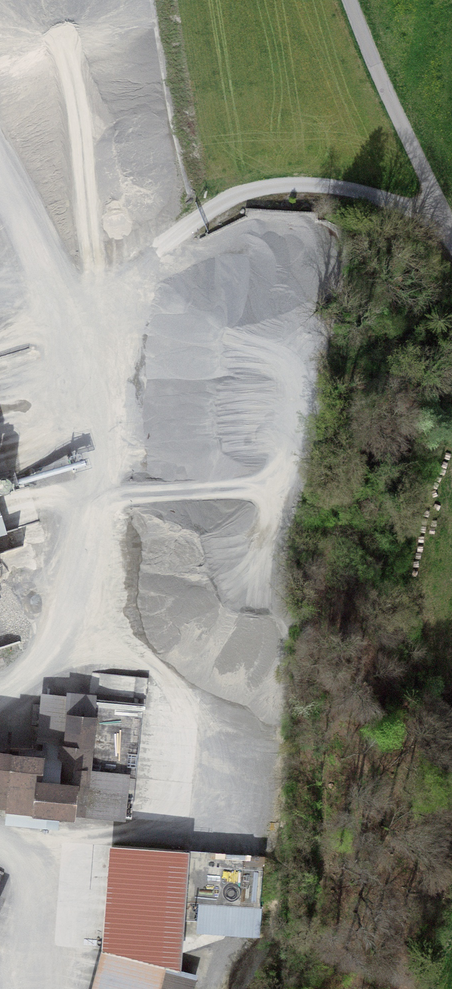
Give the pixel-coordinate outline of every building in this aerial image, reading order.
[(253,232),(252,287),(298,288),(299,252),(310,252),(311,234),(253,232)] [(0,558),(0,582),(20,595),(33,574),(2,555),(0,558)] [(0,738),(0,800),(118,811),(122,766),(83,763),(89,693),(37,688),(32,740),(0,738)] [(178,842),(101,836),(92,940),(158,957),(169,960),(178,842)] [(253,849),(252,898),(262,898),(263,849),(253,849)] [(80,988),(150,988),(158,957),(92,940),(80,988)]
